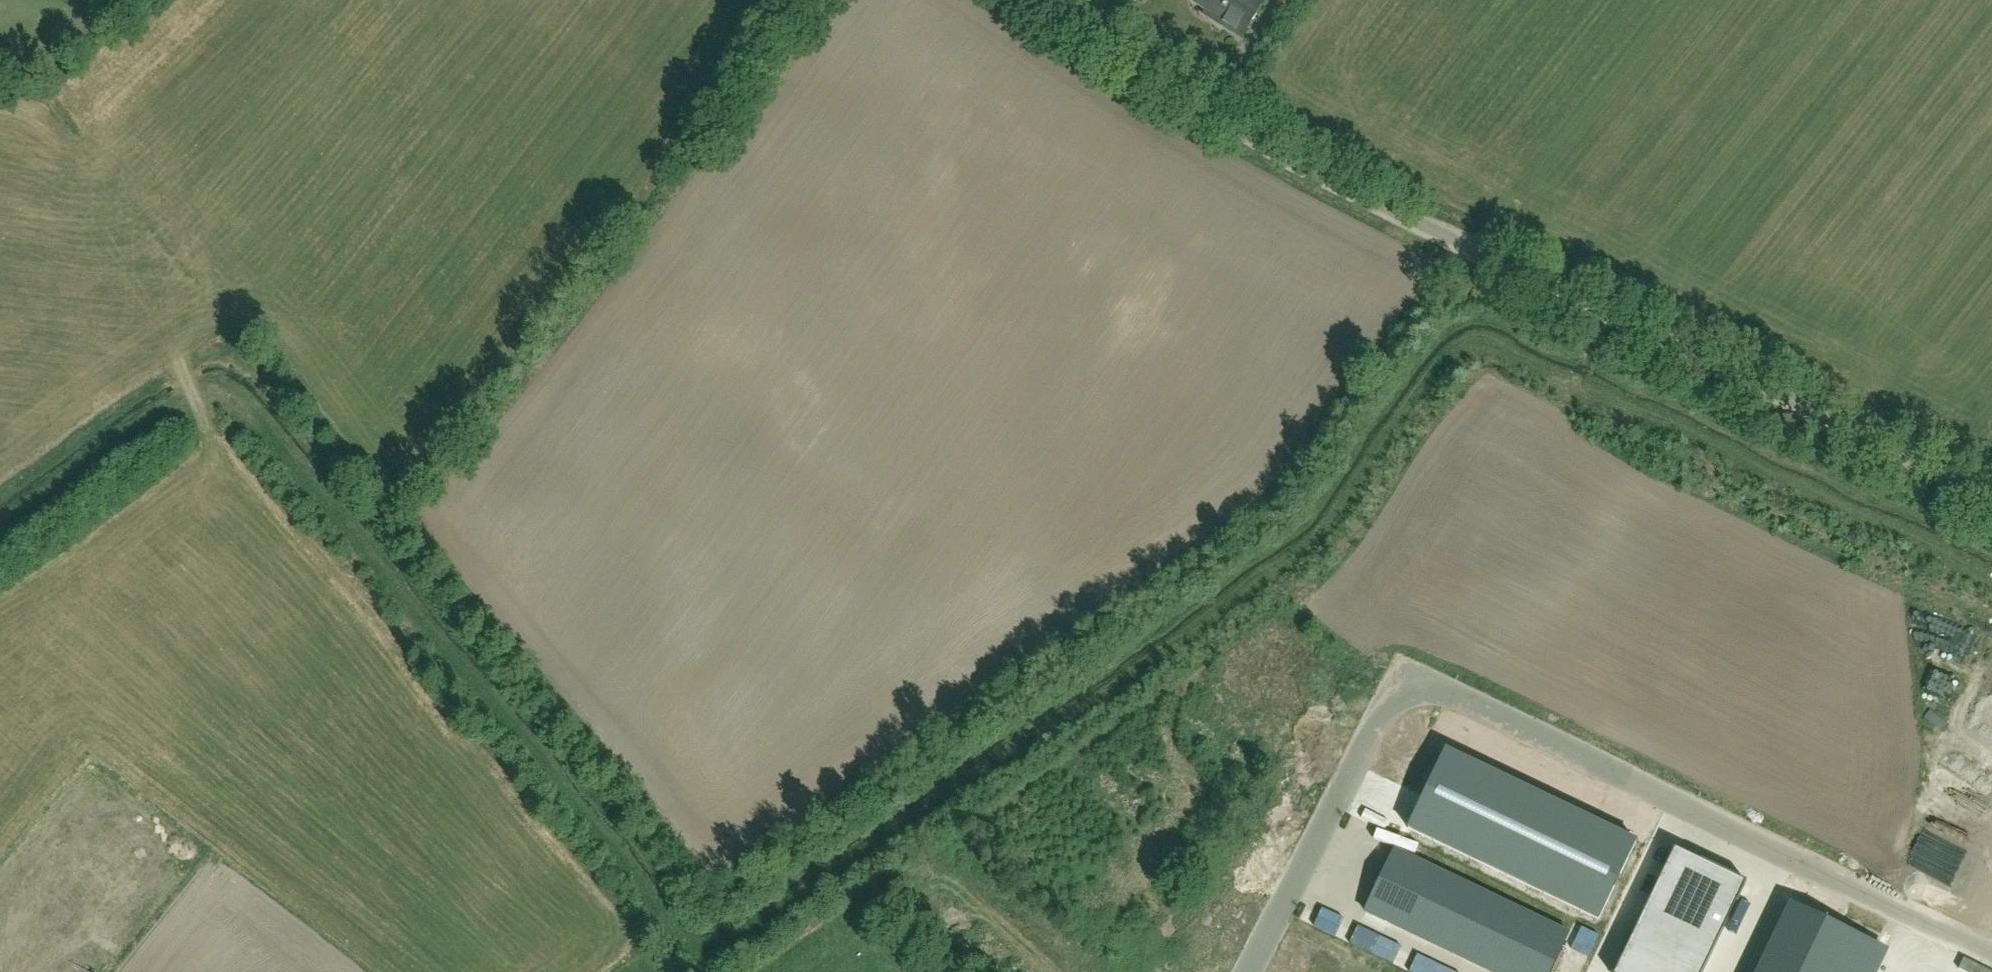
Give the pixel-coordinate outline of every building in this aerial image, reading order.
[(1189,1),(1216,19),(1229,0),(1190,0),(1189,1)] [(1216,19),(1214,21),(1241,38),(1266,0),(1229,0),(1216,19)] [(1446,749),(1408,829),(1599,920),(1637,841),(1446,749)] [(1614,971),(1703,971),(1746,882),(1674,848),(1614,971)] [(1365,912),(1490,971),(1550,971),(1569,933),(1395,850),(1365,912)] [(1756,971),(1877,971),(1887,950),(1789,903),(1756,971)]
